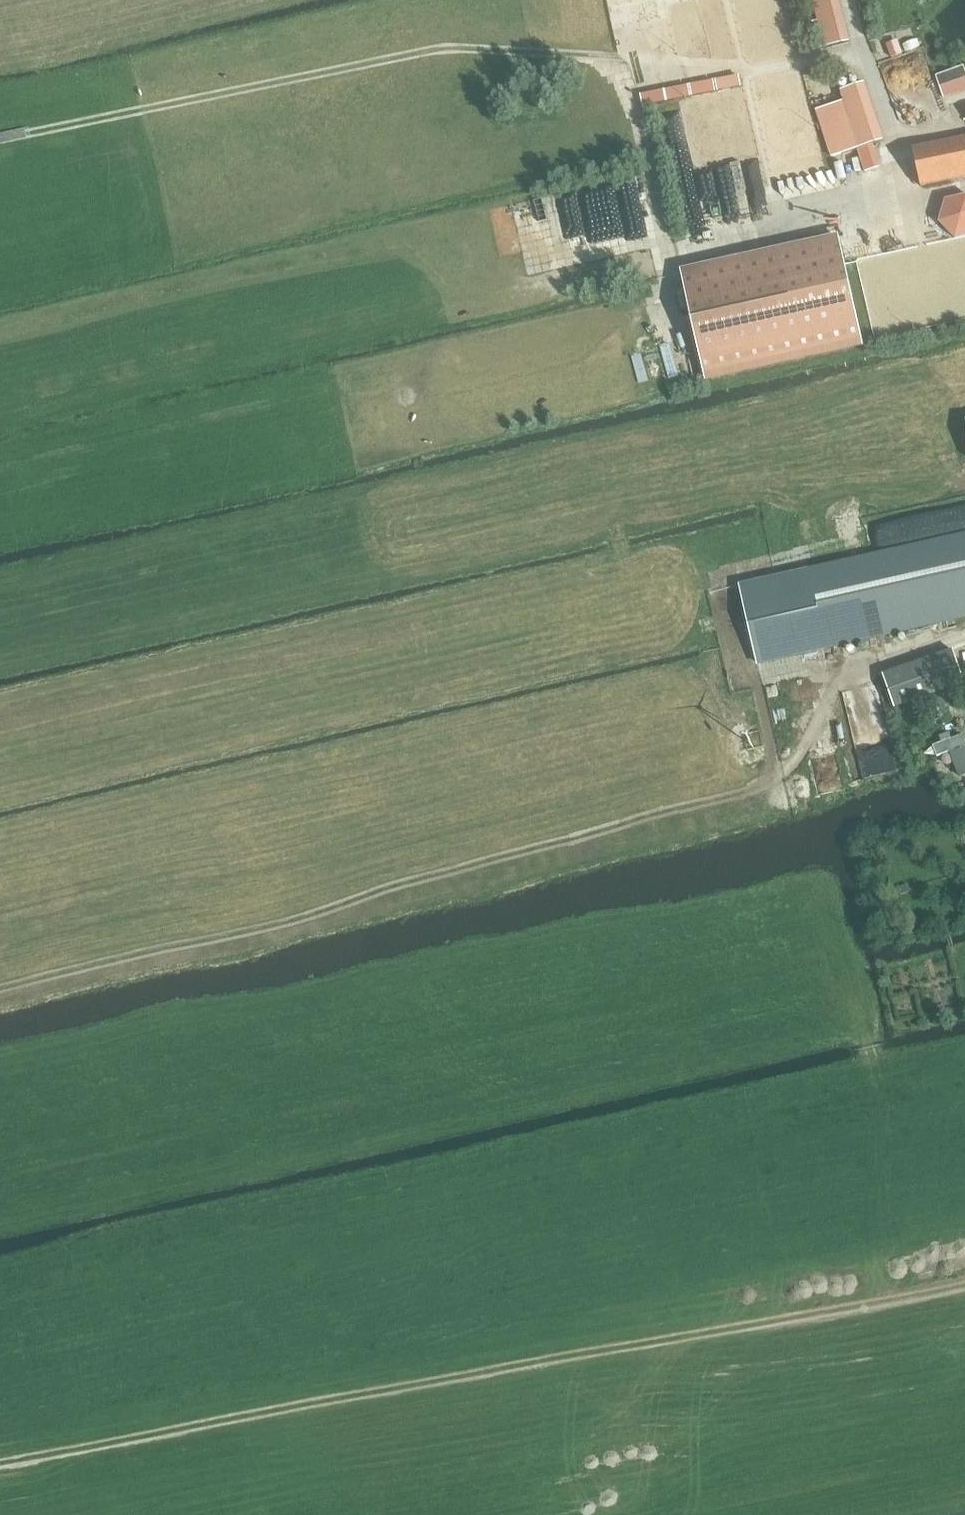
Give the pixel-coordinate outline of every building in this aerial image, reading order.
[(818,21),(813,22),(819,49),(824,48),(849,42),(839,0),(813,0),(818,21)] [(898,38),(886,42),(891,54),(902,50),(898,38)] [(940,88),(943,98),(964,91),(964,79),(940,88)] [(865,83),(841,90),(844,100),(817,109),(832,155),(859,148),(875,143),(883,141),(865,83)] [(914,148),(921,185),(964,176),(964,137),(914,148)] [(874,145),(858,150),(865,172),(881,167),(874,145)] [(939,221),(955,238),(964,236),(964,194),(946,198),(939,221)] [(681,269),(706,382),(864,346),(839,233),(681,269)] [(743,585),(760,662),(829,647),(880,635),(964,615),(964,535),(862,559),(862,558),(811,570),(743,585)] [(884,675),(895,708),(964,684),(964,679),(955,650),(884,675)] [(963,734),(953,738),(950,731),(941,735),(943,742),(933,746),(937,756),(950,752),(959,776),(964,774),(964,740),(963,734)]
